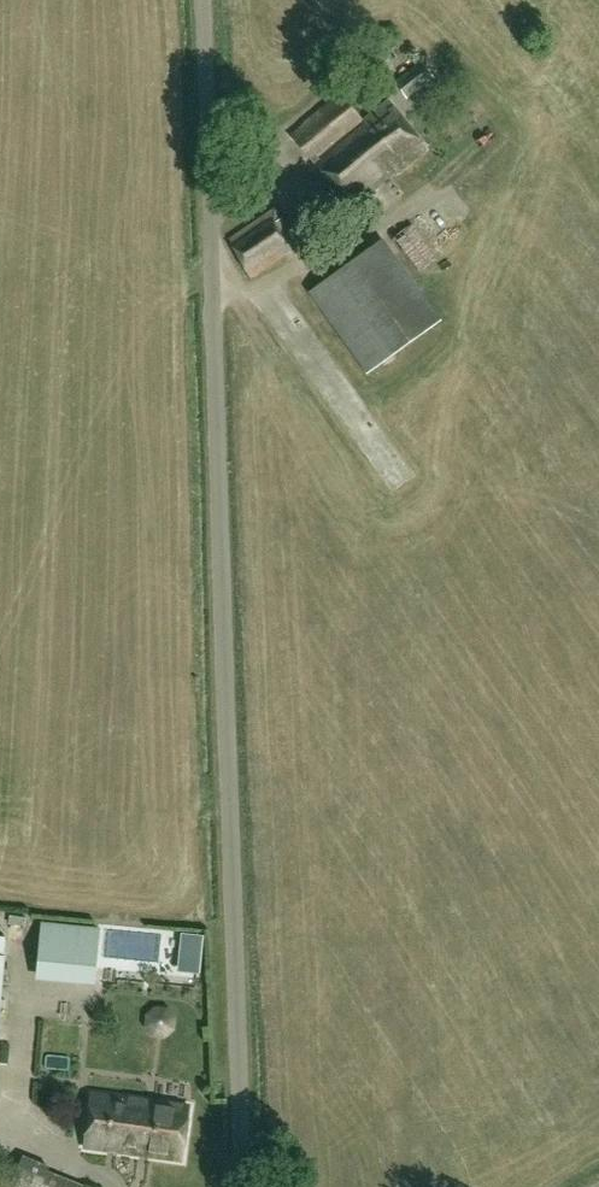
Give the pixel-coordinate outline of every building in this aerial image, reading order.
[(407,99),(435,76),(420,61),(395,81),(407,99)] [(364,119),(343,92),(291,132),(350,208),(395,172),(396,173),(427,148),(389,99),(364,119)] [(252,276),(299,244),(274,207),(227,239),(252,276)] [(417,269),(436,255),(412,223),(393,237),(417,269)] [(365,373),(440,319),(382,237),(308,291),(365,373)] [(97,938),(43,932),(39,977),(93,982),(97,938)] [(202,938),(183,936),(179,971),(198,973),(202,938)] [(180,1159),(187,1105),(92,1093),(85,1147),(180,1159)] [(46,1171),(48,1166),(23,1155),(12,1182),(20,1185),(19,1186),(85,1186),(46,1171)]
